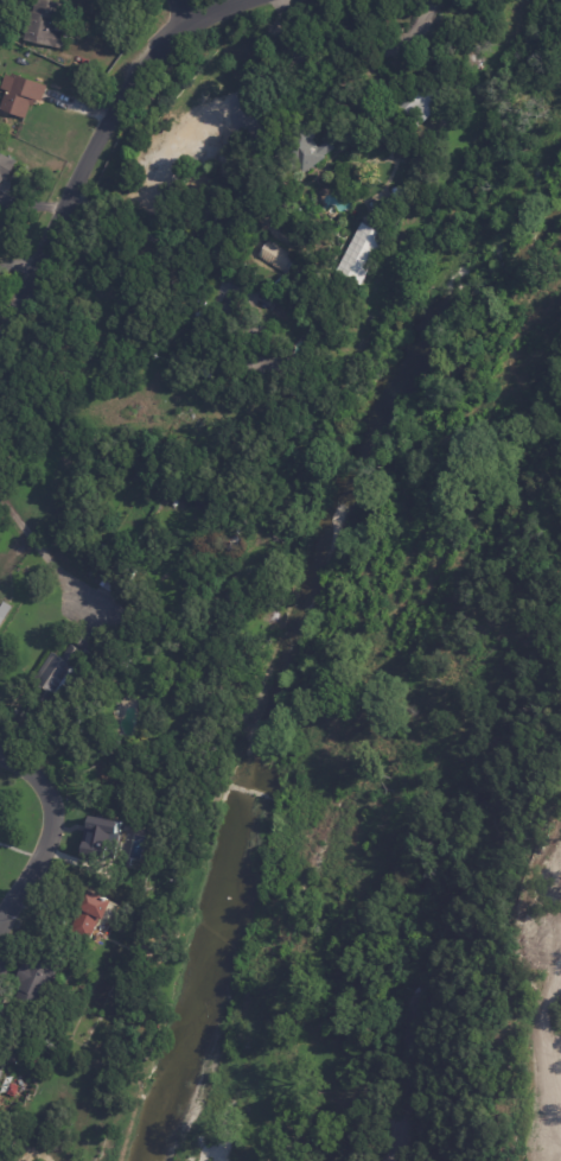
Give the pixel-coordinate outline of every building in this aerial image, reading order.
[(34,11),(36,0),(50,0),(68,4),(64,19),(59,18),(58,30),(70,32),(66,49),(25,42),(31,11),(34,11)] [(4,84),(0,83),(0,75),(6,77),(7,74),(13,76),(13,74),(49,85),(49,88),(43,104),(33,101),(28,118),(1,109),(7,90),(2,88),(4,84)] [(434,113),(423,125),(402,103),(426,78),(436,90),(429,97),(431,99),(425,103),(434,113)] [(410,127),(403,131),(399,118),(407,115),(410,127)] [(314,138),(319,145),(332,135),(339,145),(329,153),(330,154),(311,169),(308,165),(302,169),(293,156),(307,145),(300,135),(313,125),(319,134),(314,138)] [(5,179),(0,187),(0,151),(14,159),(15,158),(20,161),(8,180),(5,179)] [(410,195),(410,201),(396,201),(396,186),(410,186),(410,195)] [(366,218),(393,231),(365,284),(340,269),(366,218)] [(270,239),(299,256),(288,274),(262,259),(261,261),(257,259),(270,239)] [(295,278),(302,281),(297,292),(289,290),(295,278)] [(261,307),(285,321),(270,348),(299,363),(288,382),(266,370),(261,380),(237,368),(254,337),(236,328),(244,311),(255,317),(261,307)] [(139,476),(142,470),(162,481),(159,487),(139,476)] [(15,605),(0,629),(0,611),(7,601),(15,605)] [(88,637),(100,645),(95,651),(84,643),(88,637)] [(57,652),(65,658),(74,643),(88,652),(79,665),(94,674),(83,692),(70,684),(63,694),(37,679),(55,651),(57,652)] [(112,842),(117,821),(85,814),(76,852),(101,858),(105,840),(112,842)] [(119,901),(109,919),(103,916),(97,927),(98,927),(93,940),(71,930),(83,907),(85,908),(94,889),(110,897),(110,896),(119,901)] [(62,966),(58,978),(51,975),(42,1000),(25,994),(27,986),(17,982),(26,960),(40,966),(44,958),(63,966),(62,966)] [(552,969),(560,975),(560,988),(546,977),(552,969)] [(11,1092),(14,1083),(26,1087),(24,1093),(19,1092),(18,1096),(11,1093),(11,1092)]
